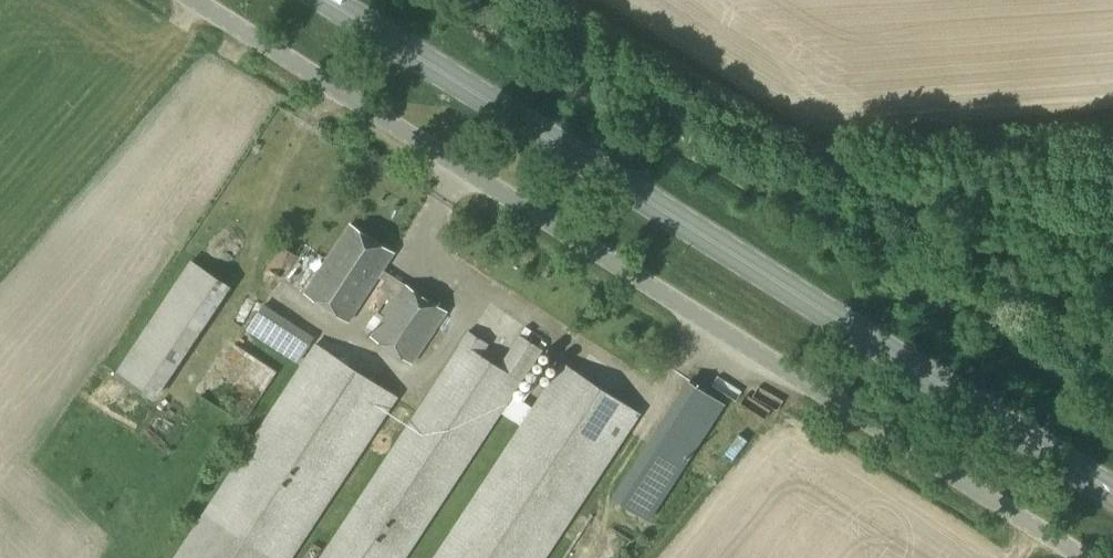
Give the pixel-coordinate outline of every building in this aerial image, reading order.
[(446,311),(383,270),(394,253),(350,224),(305,293),(349,321),(378,277),(384,281),(380,287),(397,298),(382,321),(374,316),(365,330),(372,335),(372,336),(412,363),(446,311)] [(310,241),(302,249),(316,263),(324,254),(310,241)] [(283,278),(297,256),(282,246),(267,269),(283,278)] [(155,400),(231,287),(192,261),(115,374),(155,400)] [(299,364),(315,337),(263,304),(246,330),(299,364)] [(320,557),(403,557),(500,412),(522,426),(435,557),(543,557),(638,415),(639,414),(563,364),(562,365),(562,366),(534,409),(512,395),(542,350),(520,336),(499,368),(481,356),(488,345),(468,332),(460,344),(462,345),(320,557)] [(396,399),(397,398),(317,344),(316,346),(317,346),(206,512),(205,511),(174,557),(290,557),(396,399)] [(230,404),(257,387),(230,345),(203,363),(230,404)] [(650,518),(724,405),(689,382),(647,445),(646,444),(613,494),(650,518)] [(731,450),(739,430),(728,425),(720,445),(731,450)] [(743,431),(728,451),(739,459),(754,439),(743,431)]
